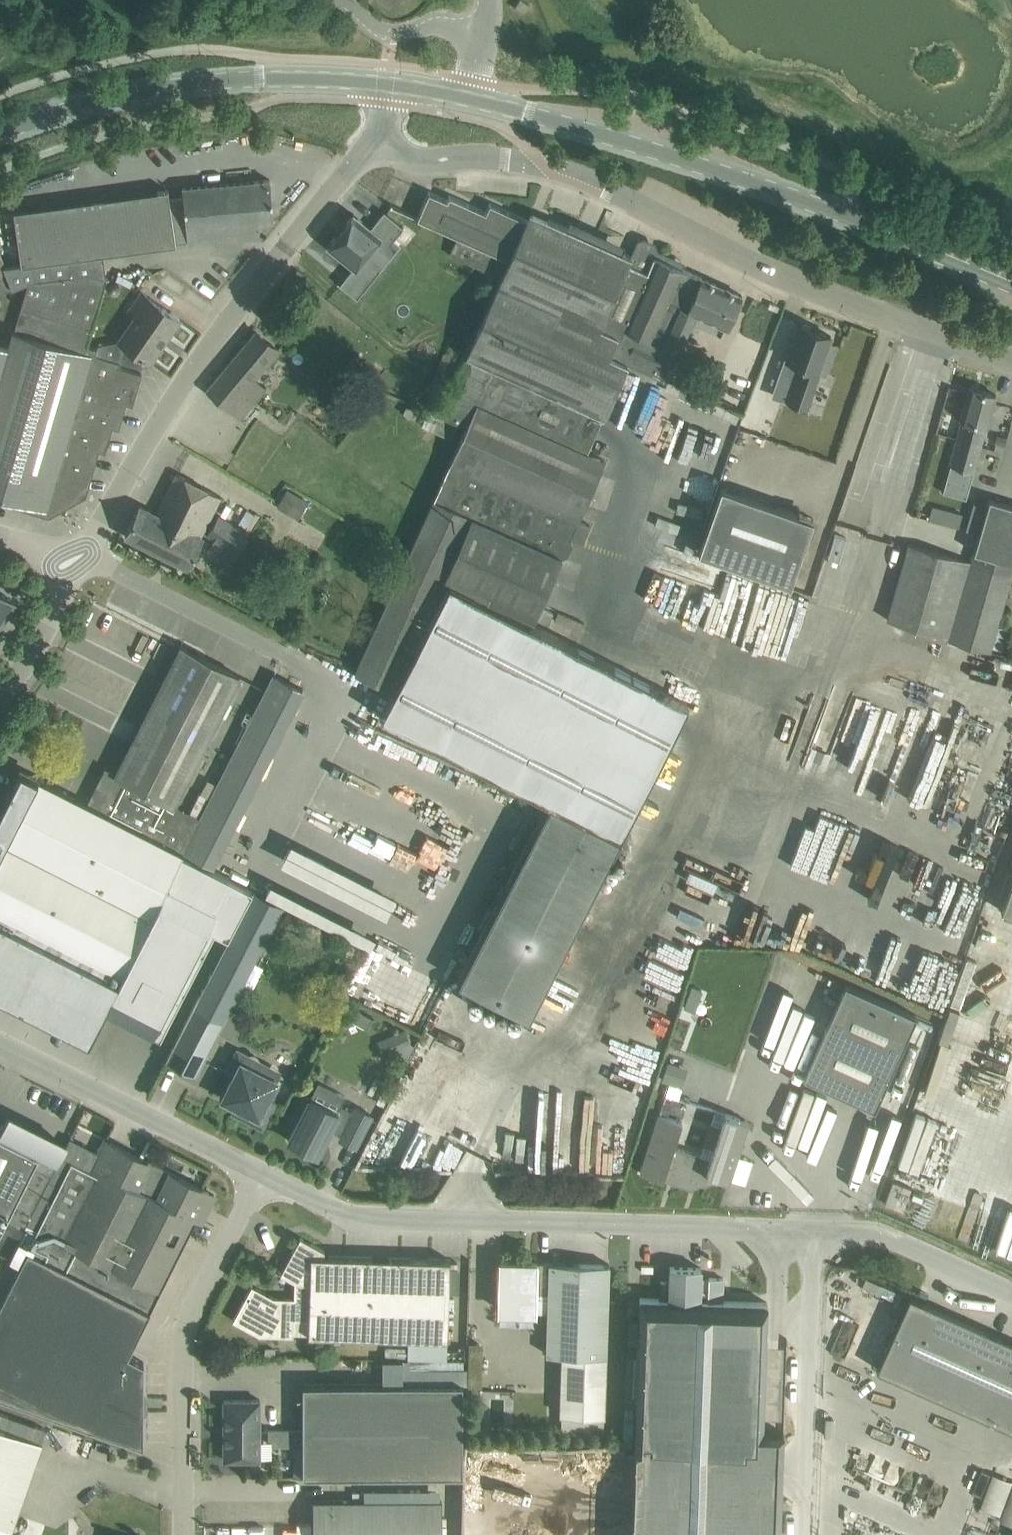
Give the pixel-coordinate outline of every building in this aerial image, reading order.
[(512,10),(520,15),(526,7),(517,1),(512,10)] [(16,229),(21,264),(34,262),(105,253),(175,244),(175,242),(188,240),(188,242),(240,237),(260,234),(258,220),(274,218),(269,178),(182,187),(183,196),(169,198),(168,189),(14,209),(16,229)] [(433,497),(354,671),(393,689),(444,578),(535,619),(606,460),(587,451),(627,362),(612,354),(624,328),(623,327),(655,255),(635,246),(631,255),(549,218),(545,227),(490,202),(486,211),(449,194),(447,199),(429,191),(417,217),(457,235),(458,235),(475,243),(492,250),(507,258),(508,258),(500,276),(500,277),(439,413),(465,425),(434,498),(433,497)] [(384,211),(371,227),(353,213),(328,245),(354,266),(341,283),(356,295),(379,267),(362,254),(379,234),(390,243),(403,226),(384,211)] [(457,235),(450,255),(500,277),(500,276),(508,258),(507,258),(492,250),(475,243),(458,235),(457,235)] [(31,278),(22,305),(29,307),(93,326),(107,275),(105,253),(34,262),(36,278),(31,278)] [(624,328),(612,354),(627,362),(667,379),(679,352),(666,346),(672,333),(666,331),(678,304),(688,308),(702,276),(655,255),(623,327),(624,328)] [(13,286),(1,257),(0,257),(0,292),(13,286)] [(672,333),(666,346),(679,352),(680,352),(686,355),(692,343),(685,340),(697,313),(727,327),(742,294),(702,276),(688,308),(678,304),(666,331),(672,333)] [(180,317),(163,306),(142,291),(129,309),(138,315),(120,340),(150,360),(162,343),(161,342),(165,335),(167,337),(180,317)] [(93,326),(29,307),(22,332),(96,353),(97,347),(88,344),(93,326)] [(786,357),(800,362),(786,400),(807,408),(821,370),(825,371),(835,344),(836,345),(836,344),(829,341),(831,335),(798,323),(786,357)] [(48,509),(79,492),(85,471),(91,473),(98,448),(105,449),(112,424),(118,426),(125,401),(132,403),(140,373),(141,373),(142,372),(119,365),(120,361),(96,353),(22,332),(14,330),(9,345),(0,377),(0,495),(48,509)] [(278,348),(272,343),(257,330),(208,389),(241,416),(265,387),(254,377),(278,348)] [(9,345),(0,342),(0,377),(9,345)] [(960,418),(962,418),(949,464),(951,464),(947,478),(969,484),(973,470),(974,471),(987,425),(988,425),(996,393),(969,386),(960,418)] [(997,433),(995,441),(996,442),(1004,444),(1007,435),(997,433)] [(140,505),(125,534),(187,565),(196,548),(201,537),(221,496),(176,473),(156,513),(140,505)] [(790,582),(813,517),(721,484),(698,550),(790,582)] [(278,503),(300,516),(310,500),(287,487),(278,503)] [(990,498),(971,560),(911,543),(911,541),(910,541),(887,619),(992,650),(1011,580),(1011,504),(990,498)] [(935,503),(931,517),(960,524),(963,510),(935,503)] [(208,531),(238,551),(250,534),(220,513),(208,531)] [(835,533),(827,557),(839,560),(846,537),(835,533)] [(420,642),(383,716),(399,725),(549,800),(620,836),(688,702),(450,581),(420,642)] [(16,601),(0,591),(0,625),(16,601)] [(164,679),(147,712),(170,724),(179,707),(181,708),(183,704),(216,720),(222,709),(239,674),(181,644),(164,679)] [(260,700),(289,714),(302,687),(274,673),(260,700)] [(88,1039),(104,1007),(154,1032),(218,907),(237,917),(252,886),(212,865),(183,850),(199,817),(190,812),(173,803),(209,734),(210,732),(216,720),(183,704),(181,708),(179,707),(170,724),(147,712),(116,771),(115,774),(111,771),(107,778),(102,787),(98,785),(89,803),(87,802),(37,776),(21,768),(0,808),(0,994),(88,1039)] [(225,746),(216,766),(223,769),(232,749),(225,746)] [(549,800),(458,979),(529,1015),(620,836),(549,800)] [(293,839),(282,861),(390,913),(401,892),(293,839)] [(1001,908),(1011,912),(1011,878),(1001,908)] [(176,1041),(166,1059),(195,1073),(204,1055),(223,1019),(283,902),(267,894),(254,887),(194,1004),(176,1041)] [(790,961),(767,1024),(817,1043),(840,980),(790,961)] [(804,1075),(875,1107),(916,1014),(845,982),(804,1075)] [(351,1004),(345,1015),(368,1027),(374,1016),(351,1004)] [(405,1028),(386,1036),(392,1051),(408,1059),(415,1044),(411,1042),(405,1028)] [(250,1054),(238,1047),(226,1071),(233,1074),(222,1096),(240,1105),(237,1113),(262,1126),(276,1099),(271,1096),(279,1080),(260,1070),(264,1061),(261,1059),(260,1058),(260,1057),(259,1055),(258,1054),(257,1054),(256,1053),(254,1053),(253,1053),(251,1053),(250,1054)] [(298,1119),(288,1139),(317,1154),(324,1139),(330,1128),(334,1130),(342,1134),(340,1138),(356,1146),(372,1114),(356,1106),(354,1110),(341,1104),(345,1095),(318,1081),(310,1096),(309,1099),(304,1096),(294,1117),(298,1119)] [(672,1102),(665,1100),(662,1111),(668,1113),(672,1102)] [(729,1180),(748,1120),(725,1112),(711,1158),(674,1146),(682,1121),(659,1114),(640,1172),(663,1179),(664,1177),(689,1185),(690,1187),(691,1187),(690,1185),(689,1184),(691,1178),(705,1183),(712,1179),(713,1175),(729,1180)] [(10,1255),(26,1223),(65,1147),(14,1122),(6,1118),(2,1126),(0,1130),(0,1250),(10,1255)] [(65,1147),(26,1223),(37,1228),(28,1247),(150,1309),(160,1289),(209,1191),(170,1171),(168,1176),(147,1166),(149,1161),(111,1142),(107,1149),(102,1146),(97,1156),(67,1141),(65,1147)] [(294,1296),(293,1333),(448,1338),(451,1258),(322,1254),(325,1249),(300,1236),(281,1272),(295,1280),(294,1296)] [(0,1303),(0,1393),(144,1444),(144,1361),(128,1353),(150,1309),(28,1247),(0,1303)] [(500,1296),(500,1310),(536,1311),(548,1311),(548,1294),(549,1263),(537,1263),(537,1261),(501,1260),(500,1296)] [(548,1311),(547,1353),(563,1354),(561,1414),(605,1415),(609,1263),(549,1261),(549,1263),(548,1294),(548,1311)] [(631,1534),(780,1534),(784,1425),(763,1424),(763,1412),(766,1340),(767,1301),(722,1300),(723,1277),(709,1276),(709,1281),(701,1280),(701,1267),(670,1265),(669,1281),(661,1280),(660,1297),(640,1297),(635,1445),(631,1534)] [(293,1335),(293,1333),(294,1296),(273,1296),(256,1286),(252,1294),(248,1291),(233,1319),(260,1334),(293,1335)] [(1011,1428),(1011,1340),(910,1294),(902,1313),(877,1368),(1011,1428)] [(303,1383),(303,1428),(268,1427),(268,1444),(303,1444),(303,1475),(463,1475),(463,1383),(303,1383)] [(260,1458),(260,1398),(224,1398),(224,1459),(260,1458)] [(42,1439),(41,1439),(46,1427),(0,1411),(0,1534),(9,1534),(42,1439)] [(980,1510),(1011,1521),(1011,1480),(993,1473),(980,1510)] [(314,1534),(442,1534),(442,1499),(392,1499),(333,1499),(314,1499),(314,1534)]
